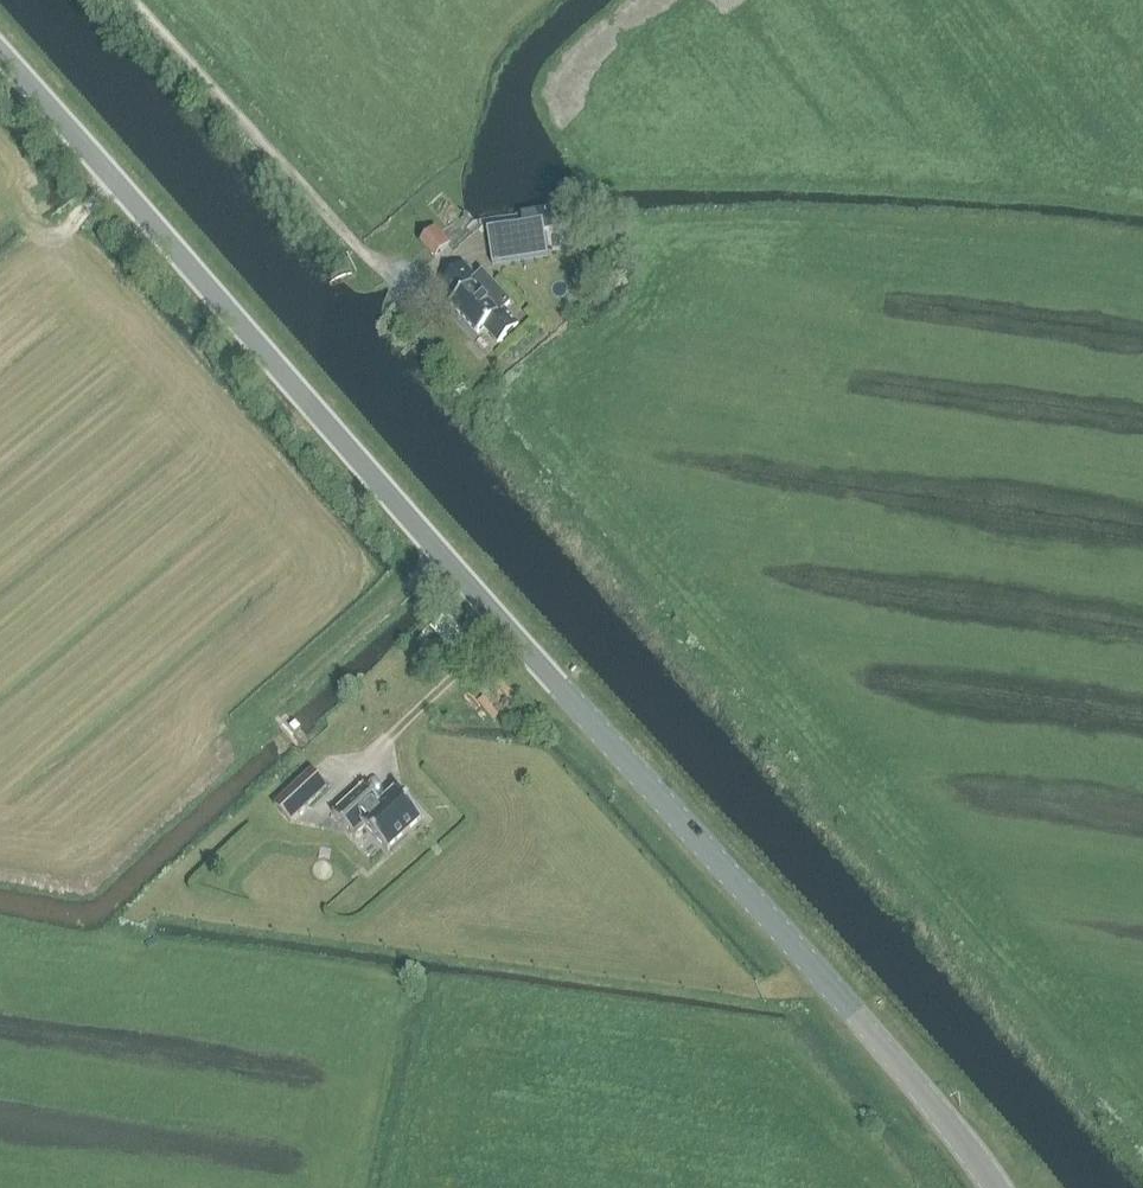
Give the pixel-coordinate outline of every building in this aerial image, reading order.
[(542,228),(486,237),(491,265),(547,256),(542,228)] [(434,230),(420,243),(434,258),(448,245),(434,230)] [(476,334),(482,328),(496,344),(518,325),(504,309),(510,304),(482,274),(477,279),(463,263),(442,282),(456,298),(450,304),(476,334)] [(288,727),(293,733),(298,729),(292,723),(288,727)] [(300,812),(326,788),(310,771),(284,795),(300,812)] [(421,820),(423,819),(394,788),(393,789),(394,790),(380,803),(363,784),(361,786),(362,787),(334,813),(333,812),(332,813),(355,838),(356,837),(355,836),(365,827),(387,852),(388,850),(387,849),(420,819),(421,820)]
